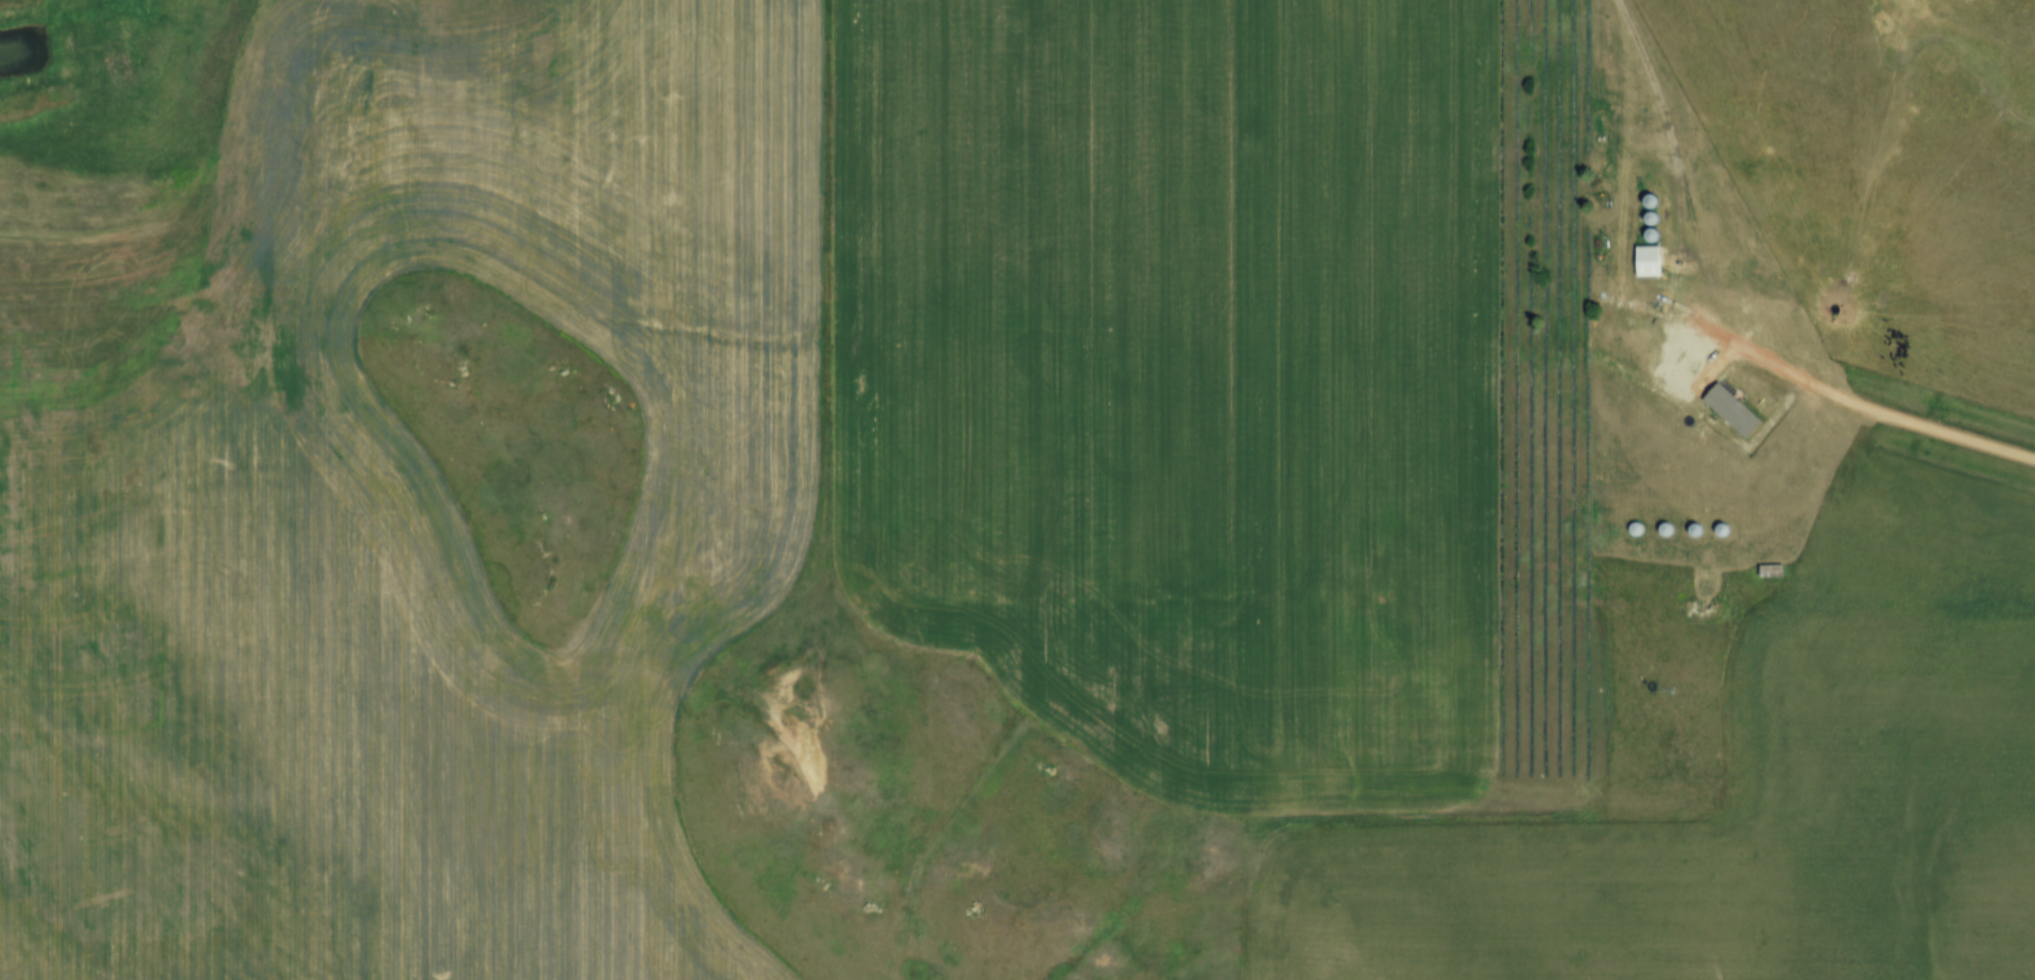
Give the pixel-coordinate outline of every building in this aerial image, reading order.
[(1662,245),(1639,245),(1639,277),(1662,277),(1662,245)] [(1660,527),(1666,536),(1673,531),(1667,523),(1660,527)] [(1729,524),(1719,524),(1719,536),(1730,535),(1729,524)] [(1761,565),(1761,577),(1785,577),(1785,565),(1761,565)]
